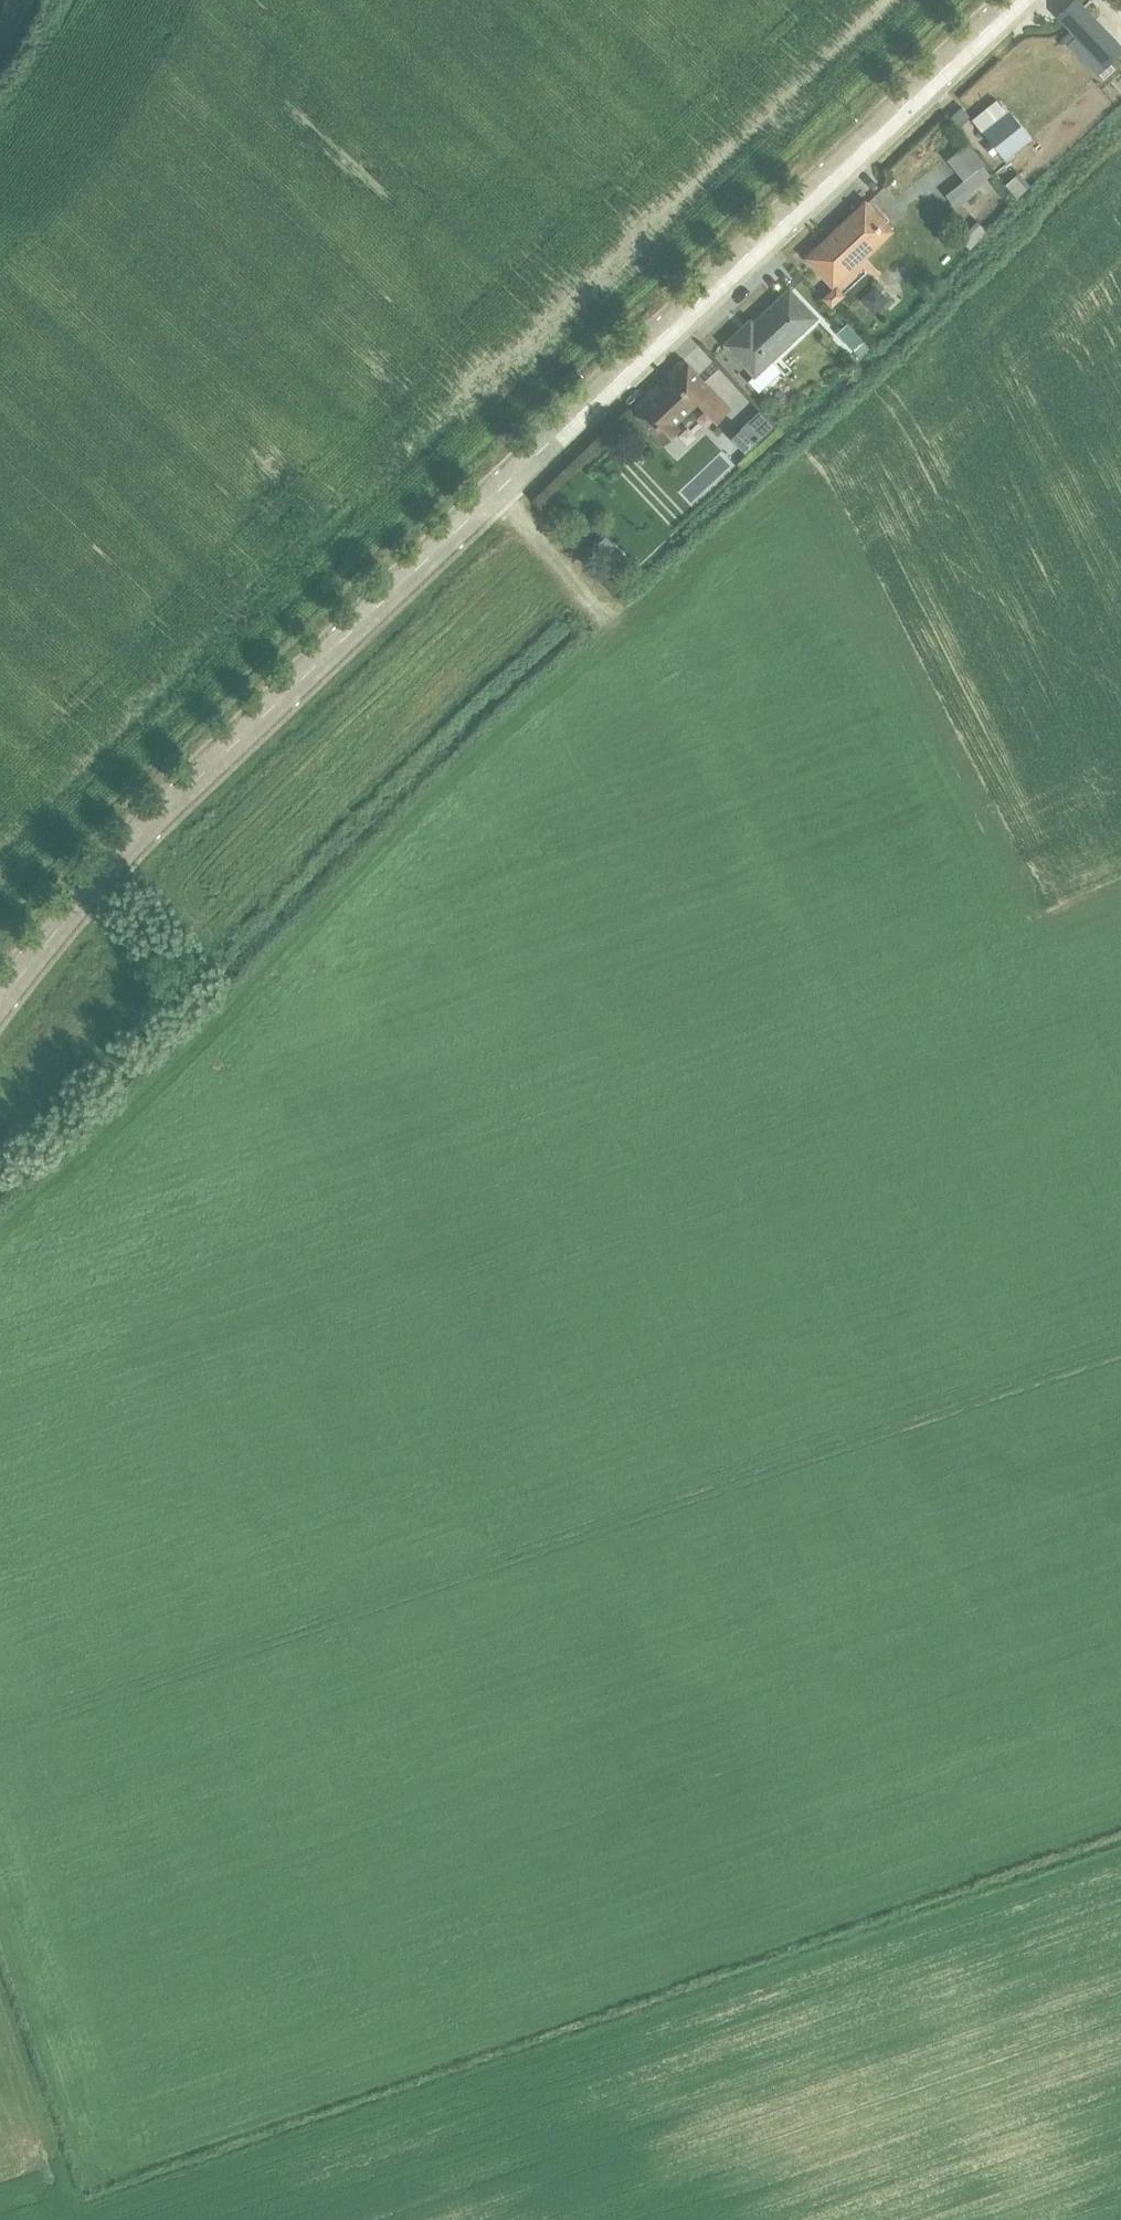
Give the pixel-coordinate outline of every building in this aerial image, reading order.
[(1057,16),(1076,36),(1069,43),(1097,73),(1120,51),(1120,45),(1079,0),(1074,0),(1057,16)] [(1007,112),(983,132),(1006,159),(1030,140),(1007,112)] [(964,180),(946,194),(956,207),(974,193),(972,190),(991,175),(982,164),(984,163),(968,143),(948,160),(964,180)] [(822,243),(807,258),(834,287),(822,298),(831,308),(845,295),(837,285),(893,232),(866,203),(822,243)] [(876,285),(861,299),(875,314),(890,299),(876,285)] [(757,376),(774,360),(817,319),(790,290),(753,324),(751,321),(727,344),(755,373),(757,376)] [(848,323),(837,333),(852,350),(863,340),(848,323)] [(757,376),(755,373),(749,379),(760,391),(783,370),(774,360),(757,376)] [(689,363),(635,414),(664,444),(681,428),(677,423),(699,402),(717,421),(731,407),(689,363)] [(760,409),(731,436),(747,452),(775,425),(760,409)] [(601,532),(594,546),(607,553),(615,539),(601,532)]
